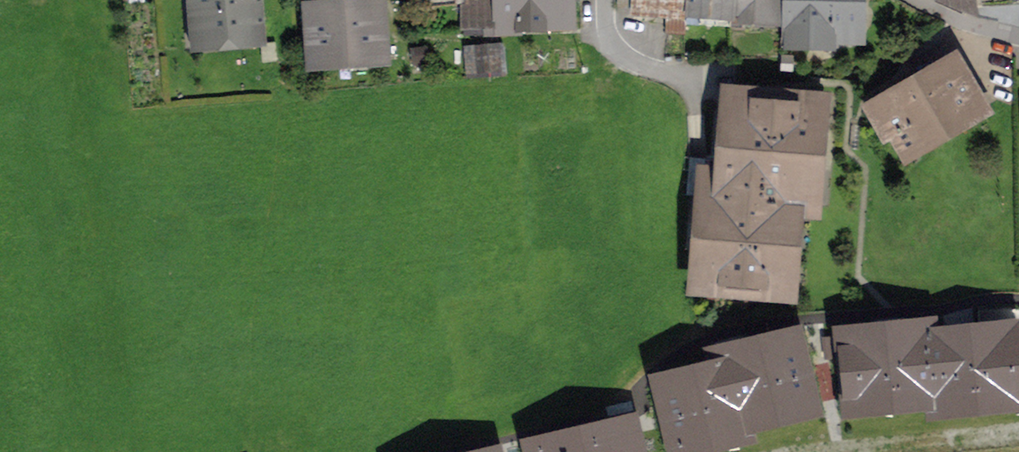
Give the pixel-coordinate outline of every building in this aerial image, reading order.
[(192,42),(264,35),(261,0),(188,0),(192,42)] [(495,0),(473,0),(474,29),(485,29),(485,35),(497,35),(497,29),(495,0)] [(497,29),(564,27),(564,0),(495,0),(497,29)] [(688,0),(619,0),(619,7),(670,12),(669,32),(686,34),(686,24),(688,0)] [(732,19),(734,0),(688,0),(686,24),(701,25),(702,16),(732,19)] [(732,19),(732,22),(746,23),(747,13),(779,15),(778,0),(734,0),(732,19)] [(856,0),(788,0),(787,45),(833,46),(833,36),(855,37),(856,0)] [(965,9),(976,7),(975,0),(943,0),(965,9)] [(312,11),(316,61),(381,56),(377,6),(312,11)] [(499,70),(498,46),(466,48),(468,72),(479,71),(499,70)] [(905,92),(899,83),(880,94),(885,103),(881,105),(908,151),(981,109),(954,63),(905,92)] [(727,180),(709,179),(701,282),(784,289),(791,204),(808,205),(816,105),(733,99),(727,180)] [(839,331),(847,415),(932,407),(933,417),(1018,409),(1018,345),(1017,323),(934,331),(933,322),(839,331)] [(797,332),(713,352),(715,361),(652,376),(670,451),(710,451),(750,442),(747,432),(817,415),(797,332)] [(524,446),(526,451),(642,451),(635,420),(524,446)]
